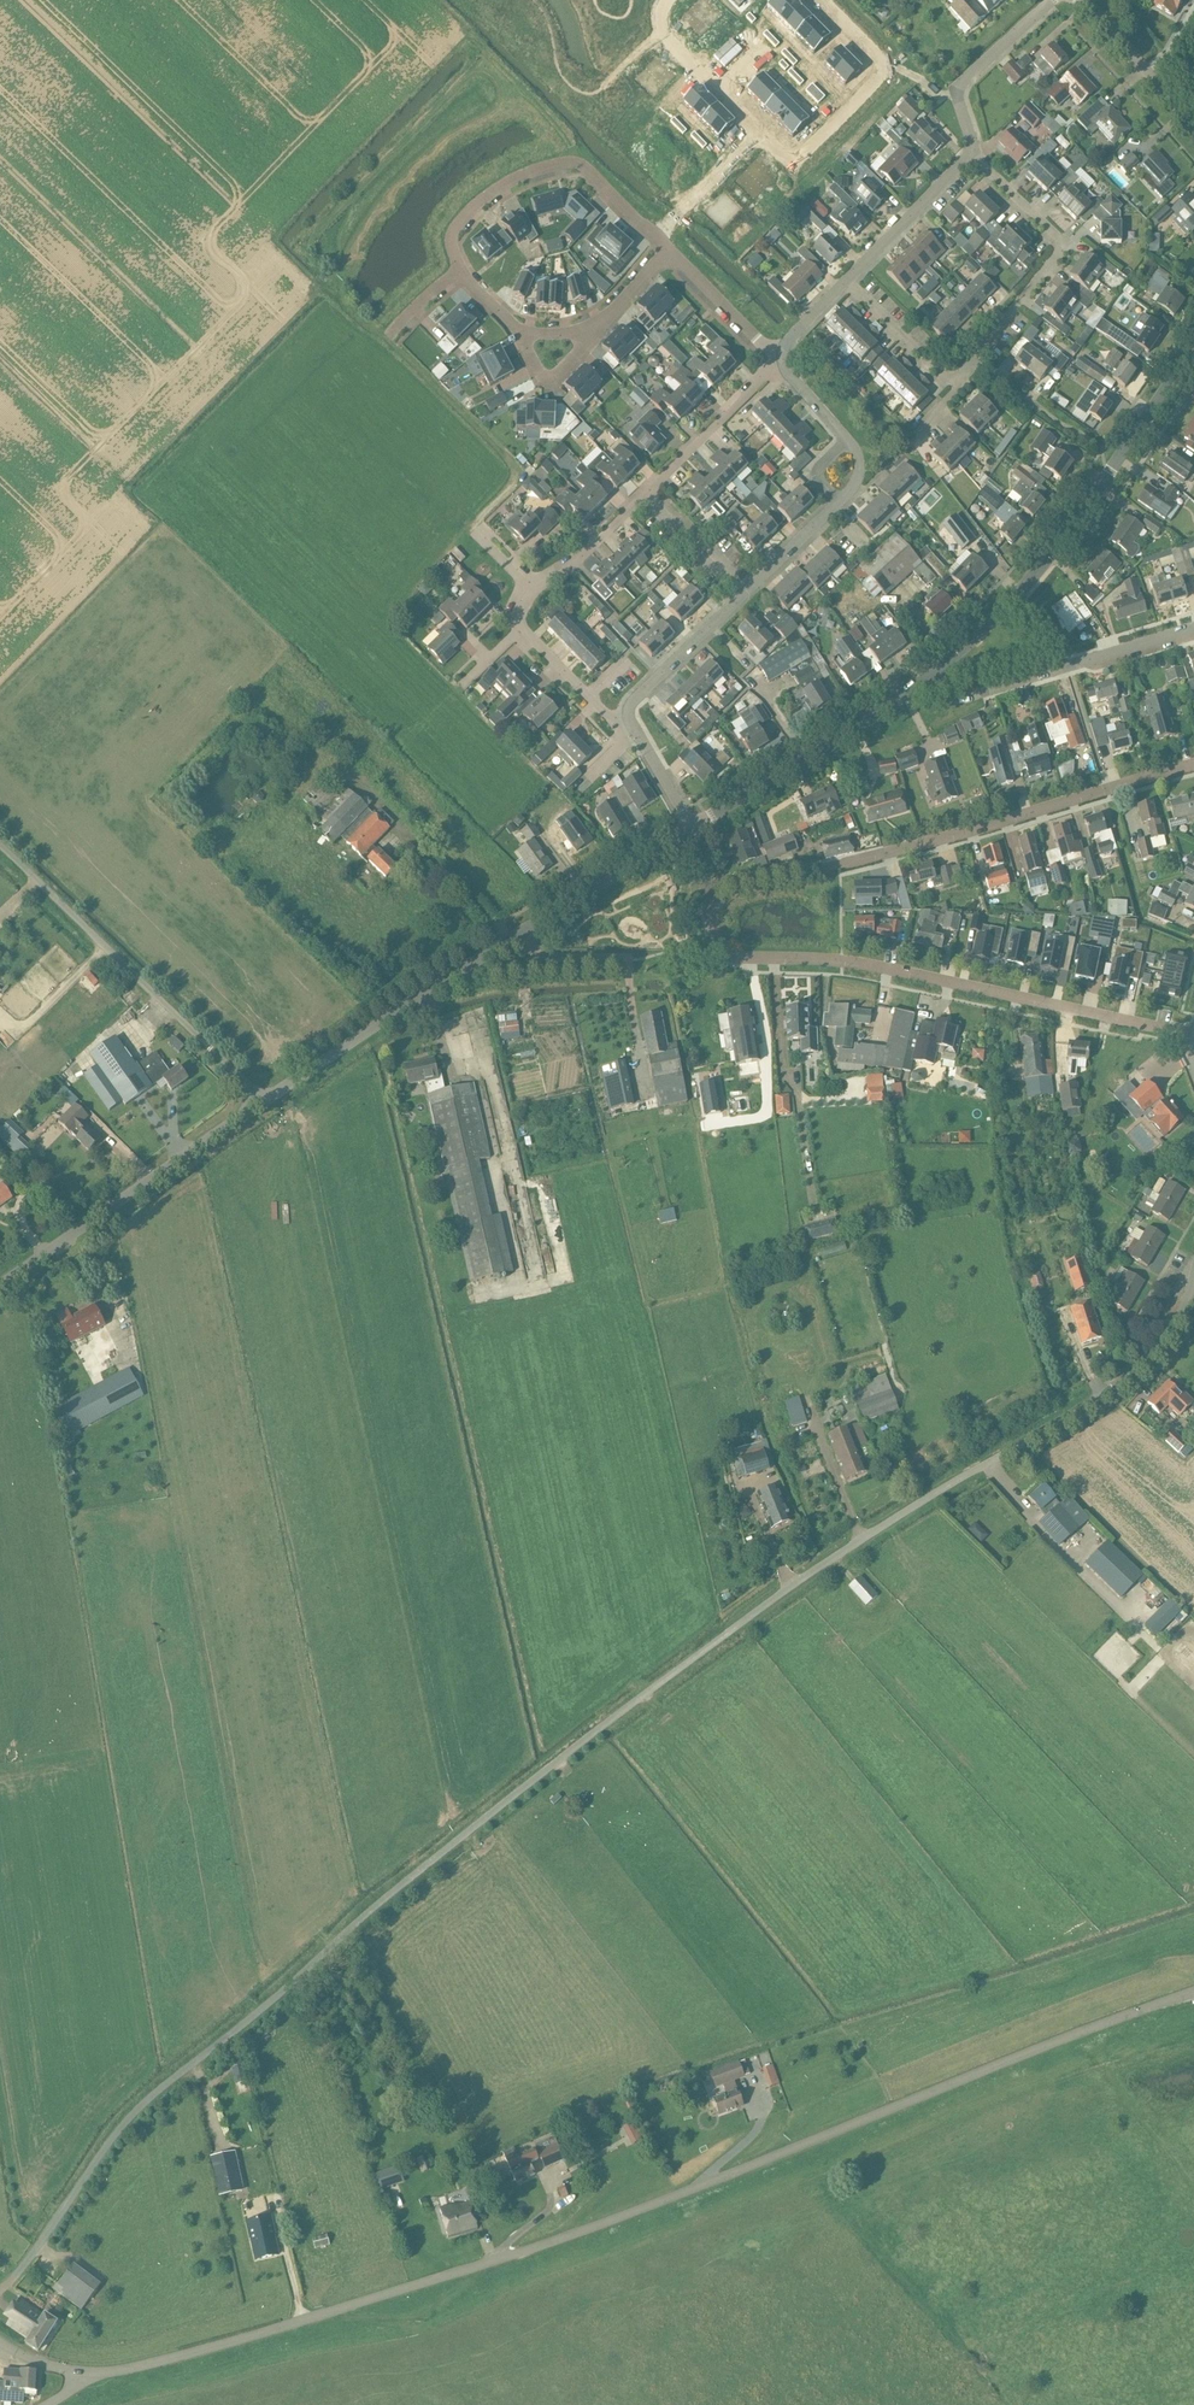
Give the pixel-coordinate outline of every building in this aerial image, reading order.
[(692,7),(710,24),(720,14),(707,0),(699,0),(692,7)] [(737,10),(745,2),(743,0),(728,0),(737,10)] [(793,1),(792,0),(775,0),(768,7),(778,17),(793,1)] [(1003,0),(971,0),(970,0),(949,0),(954,6),(951,9),(970,30),(988,15),(1004,1),(1003,0)] [(1152,1),(1155,4),(1154,5),(1174,17),(1178,10),(1179,11),(1184,2),(1183,1),(1184,0),(1153,0),(1152,1)] [(786,26),(802,10),(793,1),(778,17),(786,26)] [(692,7),(682,17),(700,35),(710,24),(692,7)] [(879,15),(882,18),(886,17),(887,13),(884,9),(880,10),(879,15)] [(796,36),(812,20),(802,10),(786,26),(796,36)] [(755,21),(749,15),(746,18),(751,24),(752,25),(755,21)] [(805,44),(820,28),(812,20),(796,36),(805,44)] [(820,28),(805,44),(815,54),(831,38),(820,28)] [(773,39),(767,33),(763,36),(769,42),(773,39)] [(731,34),(725,40),(728,43),(735,37),(731,34)] [(779,45),(773,39),(769,42),(775,48),(779,45)] [(725,40),(719,46),(722,49),(728,43),(725,40)] [(1067,60),(1054,46),(1033,65),(1038,70),(1046,63),(1054,72),(1067,60)] [(835,76),(851,60),(841,50),(825,66),(835,76)] [(791,57),(785,51),(781,55),(787,61),(791,57)] [(1032,62),(1026,56),(1017,65),(1022,71),(1032,62)] [(787,61),(793,67),(797,63),(791,57),(787,61)] [(851,60),(835,76),(845,86),(861,70),(851,60)] [(789,68),(783,62),(779,65),(785,71),(789,68)] [(1011,62),(1002,70),(1015,85),(1024,77),(1011,62)] [(1076,70),(1060,84),(1047,96),(1058,108),(1071,96),(1080,105),(1095,91),(1076,70)] [(797,77),(791,71),(788,74),(794,80),(797,77)] [(763,77),(747,92),(756,101),(772,85),(763,77)] [(803,83),(800,80),(797,77),(794,80),(800,86),(803,83)] [(780,94),(772,85),(756,101),(764,110),(780,94)] [(819,92),(813,86),(809,89),(815,95),(819,92)] [(692,114),(708,98),(698,88),(682,104),(692,114)] [(815,95),(809,89),(806,93),(812,99),(815,95)] [(679,90),(673,96),(676,99),(683,93),(679,90)] [(825,98),(819,92),(815,95),(821,101),(825,98)] [(1039,108),(1048,100),(1040,92),(1032,100),(1039,108)] [(790,104),(780,94),(764,110),(774,120),(790,104)] [(815,95),(812,99),(818,105),(821,101),(815,95)] [(673,96),(667,102),(670,105),(676,99),(673,96)] [(909,99),(906,96),(897,105),(900,108),(897,111),(912,125),(925,112),(910,98),(909,99)] [(701,122),(717,106),(708,98),(692,114),(701,122)] [(922,108),(926,103),(921,99),(916,104),(922,108)] [(1110,108),(1101,99),(1077,121),(1091,136),(1099,129),(1114,145),(1131,130),(1120,118),(1121,116),(1119,112),(1116,113),(1111,108),(1110,108)] [(799,112),(790,104),(774,120),(783,128),(799,112)] [(1044,117),(1030,104),(1018,115),(1033,130),(1040,123),(1045,118),(1044,117)] [(710,131),(725,115),(717,106),(701,122),(710,131)] [(809,122),(799,112),(783,128),(793,138),(809,122)] [(718,140),(734,124),(725,115),(710,131),(718,140)] [(1044,117),(1045,118),(1040,123),(1044,127),(1050,120),(1046,115),(1044,117)] [(655,117),(646,126),(652,131),(661,122),(655,117)] [(887,124),(891,128),(897,123),(891,117),(885,122),(887,124)] [(677,129),(680,126),(674,120),(671,123),(677,129)] [(945,144),(922,121),(908,135),(930,157),(935,151),(936,153),(945,144)] [(1068,136),(1077,128),(1073,123),(1064,132),(1068,136)] [(892,129),(891,128),(887,124),(881,131),(886,136),(892,129)] [(686,132),(680,126),(677,129),(683,135),(686,132)] [(895,131),(901,137),(906,131),(903,128),(898,128),(895,131)] [(894,144),(900,150),(901,149),(907,143),(892,129),(886,136),(894,144)] [(1024,142),(1013,131),(1000,144),(1011,155),(1010,156),(1017,164),(1033,148),(1025,141),(1024,142)] [(696,145),(699,141),(693,135),(690,139),(696,145)] [(1034,179),(1038,184),(1058,164),(1050,155),(1057,147),(1053,143),(1050,141),(1050,140),(1038,153),(1046,159),(1044,161),(1042,160),(1028,174),(1026,177),(1031,182),(1034,179)] [(696,145),(702,151),(705,147),(699,141),(696,145)] [(1073,146),(1058,161),(1066,170),(1081,155),(1073,146)] [(880,159),(870,168),(882,180),(885,177),(894,186),(908,173),(909,174),(918,166),(901,149),(900,150),(886,164),(880,159)] [(861,162),(852,153),(845,161),(854,169),(861,162)] [(1139,163),(1131,153),(1118,165),(1126,175),(1139,163)] [(1159,186),(1153,192),(1155,190),(1161,197),(1173,186),(1168,180),(1173,175),(1164,165),(1166,164),(1162,159),(1160,161),(1154,155),(1141,167),(1159,186)] [(757,160),(746,170),(764,188),(774,177),(757,160)] [(1058,164),(1038,184),(1047,193),(1060,180),(1065,185),(1076,175),(1070,169),(1067,172),(1058,164)] [(746,170),(736,181),(753,198),(764,188),(746,170)] [(876,179),(867,170),(855,182),(860,188),(855,194),(854,193),(850,197),(862,208),(866,204),(873,212),(885,199),(871,185),(876,179)] [(1076,175),(1065,185),(1069,189),(1064,194),(1065,195),(1058,203),(1067,212),(1081,198),(1081,197),(1090,189),(1076,175)] [(839,188),(835,185),(829,191),(841,202),(847,196),(839,188)] [(1117,191),(1104,203),(1101,207),(1112,218),(1112,223),(1101,223),(1101,230),(1097,233),(1101,237),(1101,244),(1107,244),(1111,247),(1115,244),(1121,244),(1121,223),(1120,223),(1120,213),(1119,211),(1123,207),(1117,201),(1122,196),(1117,191)] [(559,193),(533,200),(538,217),(562,210),(567,209),(582,223),(593,211),(578,196),(577,197),(575,195),(560,199),(560,197),(559,193)] [(726,193),(717,201),(732,216),(740,208),(726,193)] [(970,224),(976,219),(975,218),(990,204),(980,194),(966,209),(965,211),(956,203),(943,216),(952,225),(961,216),(970,224)] [(1188,197),(1173,211),(1192,233),(1193,231),(1193,203),(1188,197)] [(1091,207),(1081,198),(1067,212),(1077,221),(1079,219),(1085,224),(1101,207),(1104,203),(1099,198),(1091,207)] [(810,206),(815,211),(821,205),(816,200),(810,206)] [(717,201),(709,210),(723,225),(732,216),(717,201)] [(790,202),(784,208),(787,212),(793,206),(790,202)] [(999,213),(990,204),(976,219),(985,228),(999,213)] [(802,223),(812,212),(804,205),(794,215),(802,223)] [(825,218),(828,215),(828,211),(822,205),(817,211),(825,218)] [(830,217),(836,223),(850,235),(852,233),(855,237),(866,225),(853,212),(851,214),(842,205),(830,217)] [(1173,214),(1166,206),(1153,219),(1159,226),(1173,214)] [(784,208),(778,214),(781,218),(787,212),(784,208)] [(829,225),(814,211),(807,219),(822,233),(829,225)] [(505,214),(500,219),(501,221),(519,244),(528,236),(522,224),(512,212),(507,216),(505,214)] [(565,235),(574,243),(586,231),(577,222),(576,223),(565,235)] [(986,242),(1001,257),(1022,235),(1012,226),(1010,229),(1004,223),(991,237),(986,242)] [(621,237),(619,236),(620,235),(610,227),(605,232),(599,227),(587,242),(604,257),(621,237)] [(959,233),(953,228),(947,234),(953,240),(959,233)] [(986,242),(991,237),(982,228),(967,243),(970,246),(964,252),(970,258),(986,242)] [(499,231),(489,239),(483,231),(471,242),(472,244),(471,245),(474,249),(476,248),(486,260),(508,242),(499,231)] [(916,243),(935,262),(945,251),(926,233),(916,243)] [(1032,245),(1022,235),(1001,257),(1010,266),(1017,259),(1023,265),(1034,253),(1028,248),(1032,245)] [(776,242),(770,236),(766,241),(772,247),(776,242)] [(621,237),(604,257),(615,266),(610,271),(616,276),(625,266),(619,261),(632,246),(622,238),(621,237)] [(843,253),(826,237),(814,249),(831,265),(843,253)] [(945,243),(951,249),(955,244),(949,239),(945,243)] [(925,271),(935,262),(916,243),(906,253),(925,271)] [(795,275),(810,290),(822,277),(810,265),(815,259),(803,248),(797,254),(807,263),(798,272),(795,269),(792,272),(795,275)] [(916,281),(925,271),(906,253),(897,263),(916,281)] [(503,271),(511,278),(527,261),(519,254),(503,271)] [(753,271),(762,261),(756,255),(747,265),(753,271)] [(1078,266),(1097,281),(1105,270),(1113,276),(1117,270),(1101,258),(1097,264),(1086,256),(1078,266)] [(582,266),(591,271),(597,262),(588,257),(582,266)] [(969,260),(964,265),(970,271),(975,266),(969,260)] [(991,267),(985,262),(980,267),(986,272),(991,267)] [(905,292),(916,281),(897,263),(886,273),(905,292)] [(1097,281),(1078,266),(1070,277),(1080,285),(1075,291),(1091,304),(1096,297),(1089,291),(1097,281)] [(934,273),(931,277),(932,278),(936,282),(940,279),(934,273)] [(1170,282),(1156,273),(1145,289),(1155,295),(1156,295),(1161,299),(1157,305),(1174,317),(1183,303),(1166,291),(1165,290),(1170,282)] [(581,274),(563,281),(571,302),(571,303),(583,299),(579,288),(589,285),(581,274)] [(553,286),(546,287),(547,311),(559,310),(559,303),(571,302),(563,281),(561,275),(553,275),(553,286)] [(797,303),(810,290),(795,275),(783,287),(774,278),(768,284),(789,305),(794,300),(797,303)] [(982,275),(969,288),(984,303),(997,290),(982,275)] [(528,282),(522,305),(534,304),(534,311),(547,311),(546,287),(538,287),(537,276),(530,276),(528,282)] [(927,283),(934,289),(938,284),(936,282),(932,278),(927,283)] [(516,279),(509,302),(522,305),(528,282),(516,279)] [(610,287),(604,281),(597,289),(604,295),(610,287)] [(955,285),(951,282),(946,287),(949,291),(955,285)] [(664,314),(674,304),(657,287),(647,297),(664,314)] [(984,303),(969,288),(956,301),(971,316),(984,303)] [(928,295),(922,289),(916,294),(922,301),(928,295)] [(1091,304),(1075,291),(1071,297),(1061,289),(1053,299),(1071,314),(1079,303),(1087,309),(1091,304)] [(935,305),(940,300),(934,294),(929,299),(935,305)] [(666,316),(664,314),(647,297),(637,307),(643,314),(637,321),(649,333),(666,316)] [(1063,325),(1071,314),(1053,299),(1044,311),(1054,318),(1049,324),(1066,337),(1071,330),(1063,325)] [(956,301),(943,314),(958,329),(971,316),(956,301)] [(1127,309),(1137,315),(1141,309),(1131,302),(1127,309)] [(479,326),(461,307),(460,308),(458,306),(453,311),(455,313),(451,316),(450,317),(469,337),(479,326)] [(442,307),(431,314),(436,323),(447,317),(442,307)] [(826,327),(835,336),(858,313),(853,309),(847,316),(842,311),(841,312),(836,307),(825,319),(830,323),(826,327)] [(683,313),(676,319),(681,324),(688,318),(683,313)] [(835,336),(844,345),(859,329),(855,324),(862,317),(858,313),(835,336)] [(958,329),(943,314),(930,327),(945,342),(958,329)] [(1136,345),(1149,354),(1159,338),(1157,337),(1163,329),(1152,322),(1152,321),(1151,320),(1150,321),(1144,316),(1133,332),(1141,338),(1136,345)] [(458,347),(469,337),(450,317),(449,319),(446,322),(444,320),(439,325),(440,327),(439,328),(458,347)] [(1039,317),(1031,326),(1036,330),(1044,321),(1040,318),(1039,317)] [(691,329),(696,324),(691,319),(686,324),(691,329)] [(716,358),(710,363),(724,377),(735,366),(725,356),(731,350),(706,325),(699,332),(711,344),(707,348),(716,358)] [(1015,362),(1028,372),(1045,350),(1033,340),(1039,333),(1036,330),(1031,326),(1022,338),(1029,344),(1015,362)] [(1123,330),(1117,326),(1109,339),(1115,343),(1115,342),(1127,351),(1134,342),(1129,339),(1132,335),(1124,329),(1123,330)] [(844,345),(853,353),(875,330),(871,327),(864,333),(859,329),(844,345)] [(622,328),(612,338),(629,355),(628,356),(630,358),(648,340),(636,328),(629,335),(622,328)] [(879,335),(875,330),(853,353),(862,362),(865,359),(871,365),(883,352),(872,341),(879,335)] [(629,355),(612,338),(602,348),(619,365),(628,356),(629,355)] [(1084,344),(1079,340),(1075,345),(1080,349),(1084,344)] [(465,354),(470,360),(482,351),(475,344),(465,354)] [(1069,351),(1075,355),(1079,350),(1073,345),(1069,351)] [(476,360),(482,372),(483,374),(507,361),(500,348),(476,360)] [(1045,350),(1028,372),(1040,382),(1052,366),(1060,373),(1069,361),(1060,354),(1057,359),(1045,350)] [(1123,357),(1113,350),(1103,364),(1113,371),(1114,370),(1118,372),(1113,380),(1125,388),(1136,373),(1123,364),(1123,365),(1119,363),(1123,357)] [(687,362),(677,352),(672,357),(682,367),(687,362)] [(886,386),(908,363),(904,359),(897,366),(885,354),(867,372),(875,380),(877,377),(886,386)] [(653,369),(654,369),(655,369),(656,369),(657,369),(658,368),(659,367),(659,366),(660,365),(660,364),(660,363),(660,362),(659,361),(659,360),(658,359),(657,358),(656,358),(655,357),(654,357),(653,357),(652,358),(651,358),(650,359),(649,360),(649,361),(648,362),(648,363),(648,364),(648,365),(649,366),(649,367),(650,368),(651,369),(652,369),(653,369)] [(1108,376),(1081,357),(1075,366),(1101,385),(1108,376)] [(685,370),(696,381),(698,383),(703,378),(713,388),(724,377),(710,363),(705,368),(696,359),(685,370)] [(483,374),(484,375),(490,387),(514,374),(507,361),(483,374)] [(680,372),(683,368),(682,367),(678,362),(674,366),(680,372)] [(886,386),(894,394),(910,378),(906,374),(912,367),(908,363),(886,386)] [(432,373),(439,380),(448,372),(441,364),(432,373)] [(608,372),(600,364),(591,372),(600,380),(608,372)] [(442,379),(458,403),(475,391),(464,377),(469,373),(463,365),(442,379)] [(585,367),(575,377),(592,394),(602,384),(585,367)] [(696,381),(685,370),(683,368),(680,372),(672,379),(683,389),(677,395),(691,410),(703,399),(691,387),(696,381)] [(1065,373),(1071,377),(1074,372),(1068,368),(1065,373)] [(637,387),(644,385),(641,375),(634,377),(637,387)] [(894,394),(903,403),(925,380),(922,376),(915,383),(910,378),(894,394)] [(592,394),(575,377),(565,388),(571,394),(563,402),(571,409),(579,402),(584,407),(594,396),(592,394)] [(930,384),(925,380),(903,403),(912,412),(928,396),(923,391),(930,384)] [(1107,391),(1093,382),(1075,408),(1088,418),(1090,415),(1101,422),(1112,408),(1101,400),(1107,391)] [(649,400),(638,389),(632,394),(644,406),(649,400)] [(680,421),(691,410),(677,395),(671,401),(661,390),(650,401),(663,414),(669,409),(680,421)] [(1069,403),(1055,394),(1051,400),(1064,409),(1069,403)] [(485,404),(490,413),(507,404),(502,395),(485,404)] [(877,395),(871,400),(875,404),(880,398),(877,395)] [(998,416),(979,398),(960,417),(978,436),(998,416)] [(763,425),(786,404),(781,399),(772,408),(765,401),(752,414),(763,425)] [(541,431),(542,405),(527,404),(527,414),(517,414),(516,428),(526,428),(526,431),(541,431)] [(786,404),(763,425),(774,437),(787,424),(781,417),(790,409),(786,404)] [(542,405),(541,431),(555,431),(565,431),(577,420),(566,409),(563,413),(556,412),(556,406),(542,405)] [(630,434),(634,439),(651,456),(665,443),(658,436),(662,433),(657,428),(662,423),(650,411),(637,424),(638,425),(630,434)] [(1034,418),(1031,423),(1038,428),(1042,424),(1034,418)] [(1190,426),(1192,428),(1185,440),(1189,442),(1186,447),(1193,453),(1193,421),(1190,426)] [(774,437),(784,448),(807,427),(803,422),(794,431),(787,424),(774,437)] [(587,437),(592,432),(583,424),(571,435),(576,441),(584,434),(587,437)] [(955,435),(951,440),(967,456),(976,447),(960,431),(959,432),(952,425),(949,429),(955,435)] [(807,427),(784,448),(795,460),(789,466),(794,472),(797,475),(812,461),(804,452),(809,448),(803,441),(812,432),(807,427)] [(1012,429),(1007,435),(1013,439),(1017,434),(1012,429)] [(588,436),(593,441),(599,436),(593,431),(588,436)] [(1057,441),(1043,431),(1030,448),(1042,456),(1043,456),(1051,461),(1041,475),(1048,481),(1053,474),(1061,480),(1072,464),(1051,449),(1057,441)] [(735,438),(740,442),(745,437),(740,433),(735,438)] [(1007,435),(1003,441),(1009,445),(1013,439),(1007,435)] [(620,459),(614,464),(628,478),(639,468),(639,467),(644,462),(621,438),(610,449),(620,459)] [(935,442),(958,465),(967,456),(951,440),(946,444),(940,438),(935,442)] [(1003,441),(999,447),(1004,451),(1009,445),(1003,441)] [(950,474),(958,465),(935,442),(931,446),(938,453),(933,458),(950,474)] [(556,459),(566,449),(561,444),(551,454),(551,455),(556,459)] [(1004,451),(999,447),(995,452),(1000,456),(1004,451)] [(720,451),(715,456),(736,478),(748,467),(735,454),(728,460),(720,451)] [(603,453),(587,469),(599,482),(600,483),(605,478),(616,489),(617,489),(628,478),(614,464),(603,453)] [(1193,469),(1171,453),(1165,461),(1166,462),(1161,469),(1182,484),(1193,469)] [(527,462),(520,456),(516,460),(523,467),(527,462)] [(712,476),(725,489),(736,478),(715,456),(710,460),(719,470),(712,476)] [(756,463),(762,469),(768,464),(762,457),(756,463)] [(547,462),(541,467),(549,475),(555,469),(547,462)] [(1046,481),(1021,462),(1015,469),(1017,470),(1012,476),(1020,482),(1013,492),(1022,499),(1019,507),(1033,518),(1045,504),(1030,492),(1032,489),(1042,497),(1047,491),(1041,487),(1046,481)] [(586,491),(581,496),(595,510),(607,499),(606,498),(594,487),(599,482),(587,469),(582,464),(576,470),(582,476),(577,481),(586,491)] [(892,477),(908,494),(922,481),(905,464),(892,477)] [(794,472),(789,477),(794,482),(799,477),(797,475),(794,472)] [(714,500),(725,489),(712,476),(705,482),(697,473),(692,478),(714,500)] [(987,479),(981,474),(975,482),(981,487),(987,479)] [(543,480),(538,485),(531,477),(524,482),(540,502),(553,492),(543,480)] [(895,506),(896,506),(908,494),(892,477),(879,489),(883,494),(883,493),(895,506)] [(680,507),(691,519),(700,510),(702,512),(709,505),(712,508),(717,504),(714,500),(692,478),(687,482),(696,492),(680,507)] [(928,479),(924,484),(929,489),(933,484),(928,479)] [(1003,491),(990,480),(985,486),(998,497),(1003,491)] [(752,493),(757,489),(758,487),(752,481),(746,487),(752,493)] [(1162,496),(1148,486),(1138,501),(1165,519),(1175,505),(1174,504),(1180,495),(1168,488),(1162,496)] [(747,499),(751,494),(752,494),(745,487),(740,493),(746,499),(747,499)] [(790,500),(802,513),(814,502),(801,488),(790,500)] [(757,489),(752,493),(766,508),(771,504),(757,489)] [(584,521),(595,510),(581,496),(576,501),(567,491),(555,503),(568,516),(574,510),(584,521)] [(928,491),(912,509),(920,516),(936,499),(928,491)] [(766,508),(752,493),(747,499),(754,506),(761,513),(766,508)] [(883,494),(870,506),(893,530),(893,529),(896,526),(890,520),(900,510),(896,506),(895,506),(883,493),(883,494)] [(766,508),(776,518),(781,513),(791,524),(802,513),(790,500),(784,494),(779,500),(784,505),(778,511),(771,504),(766,508)] [(1018,514),(998,497),(994,501),(1002,507),(994,516),(1007,526),(1000,534),(1012,543),(1024,529),(1013,519),(1018,514)] [(907,504),(911,509),(917,502),(913,498),(907,504)] [(521,523),(514,516),(506,524),(515,533),(513,536),(517,539),(520,538),(525,543),(537,531),(543,537),(566,515),(554,504),(549,509),(549,508),(535,521),(529,515),(521,523)] [(888,534),(893,530),(870,506),(857,519),(874,536),(882,528),(888,534)] [(761,513),(765,517),(765,516),(778,530),(783,525),(776,518),(766,508),(761,513)] [(765,517),(754,527),(767,541),(778,530),(765,516),(765,517)] [(961,549),(974,540),(956,516),(943,526),(961,549)] [(1163,526),(1148,516),(1141,525),(1157,536),(1163,526)] [(1139,547),(1133,544),(1143,529),(1127,518),(1111,542),(1127,553),(1127,556),(1132,559),(1135,557),(1139,552),(1139,547)] [(733,530),(727,523),(722,527),(734,540),(739,535),(734,529),(733,530)] [(755,552),(767,541),(754,527),(742,538),(755,552)] [(623,544),(644,565),(648,561),(643,556),(650,549),(649,548),(655,542),(643,530),(637,536),(637,535),(630,542),(628,540),(623,544)] [(924,561),(920,557),(918,559),(896,535),(864,563),(859,568),(882,593),(886,597),(889,594),(913,572),(927,587),(937,579),(922,563),(924,561)] [(1179,548),(1187,574),(1193,572),(1193,570),(1191,561),(1192,561),(1191,557),(1193,556),(1193,543),(1179,548)] [(644,565),(623,544),(619,548),(622,550),(615,557),(628,570),(633,576),(640,569),(644,565)] [(827,547),(814,560),(831,578),(844,565),(827,547)] [(456,548),(451,552),(461,563),(466,559),(456,548)] [(1158,555),(1159,561),(1162,568),(1175,564),(1175,565),(1176,565),(1181,580),(1188,578),(1187,574),(1179,548),(1158,555)] [(928,550),(920,557),(924,561),(925,560),(945,582),(952,576),(931,553),(931,554),(928,550)] [(1108,581),(1114,573),(1120,566),(1115,563),(1116,562),(1104,552),(1086,575),(1098,585),(1104,577),(1108,581)] [(1159,561),(1158,555),(1143,560),(1145,565),(1159,561)] [(606,560),(602,564),(623,586),(627,581),(622,576),(628,570),(615,557),(609,563),(606,560)] [(973,557),(962,568),(977,583),(988,572),(973,557)] [(831,578),(814,560),(801,573),(814,586),(813,586),(818,590),(831,578)] [(851,572),(856,566),(852,562),(847,567),(851,572)] [(623,586),(602,564),(598,568),(600,571),(594,577),(599,582),(592,589),(605,603),(612,596),(607,591),(614,584),(619,589),(623,586)] [(688,574),(682,568),(675,573),(682,580),(682,579),(687,585),(693,580),(688,574)] [(801,598),(813,586),(814,586),(801,573),(797,568),(784,581),(801,598)] [(977,583),(962,568),(952,579),(967,593),(977,583)] [(467,596),(462,601),(478,618),(489,607),(480,597),(485,592),(472,578),(471,579),(465,572),(459,578),(466,585),(461,590),(467,596)] [(652,584),(657,579),(652,573),(647,578),(652,584)] [(1158,608),(1173,604),(1167,585),(1168,585),(1164,575),(1157,577),(1160,587),(1152,590),(1158,608)] [(1142,589),(1139,578),(1124,583),(1127,594),(1120,596),(1122,603),(1114,606),(1118,621),(1146,612),(1141,597),(1140,598),(1138,590),(1142,589)] [(801,598),(784,581),(771,594),(788,611),(801,598)] [(1167,585),(1173,604),(1188,599),(1182,581),(1168,585),(1167,585)] [(432,591),(425,584),(418,590),(425,597),(432,591)] [(1100,596),(1089,586),(1082,593),(1093,603),(1100,596)] [(680,599),(692,612),(704,601),(691,588),(680,599)] [(953,607),(937,589),(925,600),(930,605),(925,609),(937,622),(953,607)] [(646,597),(655,606),(660,611),(665,606),(651,592),(646,597)] [(1091,616),(1079,601),(1074,594),(1066,600),(1051,611),(1069,634),(1083,623),(1083,622),(1091,616)] [(588,600),(594,607),(599,602),(593,596),(588,600)] [(812,598),(807,602),(812,607),(816,602),(812,598)] [(681,623),(692,612),(680,599),(668,610),(681,623)] [(478,618),(462,601),(456,606),(451,600),(439,611),(440,612),(446,618),(452,624),(458,619),(467,629),(478,618)] [(605,609),(599,602),(594,607),(600,613),(605,609)] [(655,616),(660,611),(655,606),(650,611),(655,616)] [(819,607),(818,615),(826,616),(828,608),(819,607)] [(446,618),(440,612),(432,620),(438,626),(446,618)] [(774,618),(769,623),(762,630),(749,643),(760,654),(774,641),(769,636),(767,635),(774,628),(776,630),(785,641),(796,632),(796,631),(798,629),(781,612),(774,618)] [(769,623),(774,618),(769,613),(764,618),(769,623)] [(876,621),(877,620),(873,614),(866,619),(870,625),(876,621)] [(549,629),(560,640),(573,627),(562,616),(549,629)] [(738,631),(749,643),(762,630),(751,618),(738,631)] [(880,665),(893,656),(882,641),(870,625),(866,619),(860,623),(872,638),(870,639),(876,646),(869,651),(880,665)] [(876,621),(870,625),(882,641),(893,656),(906,646),(895,631),(888,636),(883,629),(882,630),(876,621)] [(459,633),(449,623),(438,633),(442,637),(428,650),(443,665),(451,658),(448,655),(459,645),(453,639),(459,633)] [(651,634),(663,647),(675,636),(662,623),(651,634)] [(606,638),(611,633),(605,626),(600,631),(606,638)] [(560,640),(570,651),(583,638),(573,627),(560,640)] [(856,643),(863,637),(855,627),(848,633),(856,643)] [(796,632),(785,641),(789,647),(758,666),(769,684),(788,673),(792,679),(795,678),(801,688),(792,694),(800,707),(805,703),(811,713),(816,710),(816,711),(829,702),(818,685),(830,678),(825,669),(828,667),(803,628),(796,632)] [(633,638),(627,632),(622,637),(628,643),(633,638)] [(594,647),(598,643),(588,633),(584,637),(594,647)] [(611,633),(606,638),(612,644),(615,648),(616,649),(619,658),(627,650),(611,633)] [(663,647),(651,634),(639,645),(652,658),(663,647)] [(866,662),(849,637),(834,648),(840,656),(832,661),(851,687),(866,676),(859,666),(866,662)] [(581,662),(594,650),(583,638),(570,651),(581,662)] [(594,650),(581,662),(592,674),(605,661),(594,650)] [(1191,695),(1193,694),(1193,677),(1193,654),(1186,656),(1187,659),(1180,661),(1191,695)] [(699,674),(712,687),(724,676),(711,663),(699,674)] [(504,692),(520,676),(510,664),(499,674),(493,668),(483,678),(493,689),(497,685),(504,692)] [(1170,671),(1173,682),(1185,679),(1182,667),(1170,671)] [(712,687),(699,674),(688,685),(701,698),(712,687)] [(520,676),(504,692),(510,698),(497,711),(498,713),(489,722),(497,730),(515,713),(526,703),(520,697),(531,687),(533,683),(528,678),(524,680),(520,676)] [(1117,698),(1113,683),(1086,691),(1088,700),(1097,698),(1099,703),(1108,700),(1112,717),(1131,711),(1128,699),(1120,701),(1120,702),(1118,702),(1117,698)] [(732,689),(737,694),(742,689),(737,684),(732,689)] [(688,685),(677,695),(690,708),(701,698),(688,685)] [(729,694),(724,699),(729,704),(734,699),(729,694)] [(679,719),(690,708),(677,695),(666,706),(672,713),(666,718),(680,732),(686,726),(679,719)] [(526,703),(515,713),(519,718),(523,715),(538,731),(557,712),(542,696),(538,701),(533,696),(526,703)] [(1169,712),(1165,697),(1145,703),(1149,717),(1150,717),(1157,741),(1175,736),(1168,712),(1169,712)] [(729,704),(724,699),(719,704),(724,709),(729,704)] [(1067,718),(1060,702),(1046,707),(1052,723),(1045,726),(1051,742),(1066,737),(1071,750),(1085,745),(1074,716),(1067,718)] [(770,721),(760,706),(750,712),(750,710),(740,717),(745,726),(734,733),(739,741),(742,739),(752,754),(767,744),(757,728),(758,727),(759,728),(770,721)] [(979,718),(977,713),(960,721),(966,733),(971,730),(968,723),(979,718)] [(710,718),(704,723),(710,729),(710,728),(715,724),(710,718)] [(1103,718),(1090,722),(1093,734),(1107,730),(1103,718)] [(699,739),(710,729),(704,723),(694,733),(699,739)] [(715,724),(710,728),(715,732),(719,728),(715,724)] [(1050,756),(1041,725),(1026,730),(1033,750),(1034,749),(1037,759),(1024,763),(1029,779),(1050,772),(1046,757),(1050,756)] [(1107,735),(1113,754),(1131,748),(1127,734),(1124,725),(1115,728),(1116,732),(1107,735)] [(944,732),(949,746),(960,743),(955,728),(944,732)] [(571,733),(557,746),(562,752),(558,756),(564,761),(581,744),(571,733)] [(999,787),(1013,783),(1008,766),(1017,763),(1014,755),(1011,745),(1008,737),(992,742),(995,751),(988,753),(999,787)] [(537,768),(556,750),(550,743),(531,762),(537,768)] [(1011,745),(1014,755),(1020,753),(1017,743),(1011,745)] [(581,744),(564,761),(569,767),(573,763),(579,768),(592,755),(581,744)] [(730,760),(721,752),(713,759),(702,747),(685,763),(705,784),(730,760)] [(919,767),(913,750),(895,757),(901,773),(919,767)] [(1085,775),(1097,772),(1093,759),(1081,763),(1085,775)] [(953,771),(948,773),(943,760),(924,767),(938,805),(958,798),(952,783),(957,781),(953,771)] [(894,762),(880,764),(882,775),(896,772),(894,762)] [(582,776),(575,769),(561,782),(552,772),(546,777),(563,793),(567,790),(582,776)] [(618,792),(628,807),(634,803),(638,810),(656,799),(640,774),(623,785),(625,787),(619,791),(618,792)] [(901,787),(898,776),(891,778),(894,789),(901,787)] [(621,811),(628,807),(618,792),(619,791),(612,781),(603,789),(612,803),(598,811),(614,837),(630,827),(621,811)] [(322,790),(316,784),(301,798),(320,817),(311,827),(332,847),(341,838),(368,864),(369,863),(386,879),(396,868),(378,851),(378,852),(373,847),(391,830),(390,829),(395,823),(381,809),(375,815),(374,814),(373,815),(368,810),(369,809),(345,787),(337,794),(327,784),(322,790)] [(841,810),(831,788),(800,802),(808,818),(826,810),(829,816),(841,810)] [(251,798),(253,799),(257,803),(262,802),(263,797),(260,793),(255,794),(253,793),(251,798)] [(864,805),(869,823),(906,813),(901,794),(864,805)] [(1171,833),(1174,834),(1177,828),(1193,824),(1193,795),(1186,797),(1186,799),(1170,803),(1174,820),(1169,822),(1171,833)] [(987,805),(985,797),(970,802),(973,810),(987,805)] [(1166,835),(1162,818),(1155,819),(1152,804),(1138,807),(1142,824),(1149,823),(1152,838),(1166,835)] [(592,841),(571,812),(556,822),(562,829),(561,830),(577,852),(592,841)] [(526,821),(520,816),(513,823),(519,829),(526,821)] [(843,818),(847,826),(852,823),(849,816),(843,818)] [(1092,841),(1099,839),(1101,844),(1097,845),(1101,857),(1102,856),(1104,858),(1110,856),(1111,854),(1113,853),(1113,852),(1116,851),(1110,831),(1106,832),(1101,816),(1085,822),(1091,837),(1092,841)] [(796,822),(788,824),(790,833),(798,832),(796,822)] [(506,828),(510,834),(517,829),(513,823),(506,828)] [(521,833),(529,843),(541,835),(533,824),(521,833)] [(763,844),(772,841),(766,825),(757,828),(763,844)] [(1059,829),(1054,830),(1063,859),(1071,857),(1073,864),(1085,861),(1080,844),(1072,846),(1067,827),(1065,827),(1065,826),(1064,826),(1059,827),(1059,828),(1059,829)] [(756,859),(745,831),(729,837),(740,865),(756,859)] [(762,846),(769,863),(799,851),(793,835),(762,846)] [(1032,837),(1030,835),(1026,837),(1025,839),(1019,840),(1025,860),(1021,861),(1025,875),(1026,874),(1026,877),(1029,891),(1046,886),(1042,870),(1032,837)] [(855,853),(851,836),(822,843),(826,860),(855,853)] [(1154,858),(1150,839),(1137,842),(1142,861),(1154,858)] [(552,866),(534,842),(518,853),(536,877),(552,866)] [(988,864),(992,875),(985,877),(989,891),(1000,888),(1009,885),(1005,871),(997,847),(982,852),(986,865),(988,864)] [(1102,878),(1097,862),(1086,866),(1090,881),(1102,878)] [(753,865),(756,871),(761,869),(759,863),(753,865)] [(1193,867),(1188,864),(1184,874),(1185,874),(1184,877),(1193,882),(1193,866),(1193,867)] [(911,886),(916,885),(932,881),(934,888),(943,885),(944,889),(955,886),(950,869),(940,871),(933,873),(931,865),(913,870),(914,874),(909,876),(911,886)] [(1067,883),(1062,866),(1050,870),(1055,887),(1067,883)] [(880,885),(873,886),(873,885),(855,885),(855,890),(852,890),(852,900),(879,899),(879,895),(884,895),(884,897),(896,893),(893,881),(880,885)] [(1174,882),(1169,893),(1163,890),(1162,891),(1157,888),(1152,897),(1158,900),(1157,900),(1172,908),(1180,893),(1190,897),(1185,906),(1193,910),(1193,889),(1183,884),(1182,886),(1174,882)] [(1085,902),(1068,904),(1069,917),(1086,915),(1085,902)] [(1030,904),(1023,906),(1025,915),(1034,915),(1034,907),(1030,904)] [(1167,911),(1152,905),(1149,915),(1164,921),(1167,911)] [(1127,908),(1109,908),(1109,917),(1127,918),(1127,908)] [(942,950),(945,937),(935,935),(937,925),(943,926),(942,929),(958,932),(962,917),(961,917),(962,913),(956,912),(955,916),(939,912),(938,915),(922,911),(915,944),(942,950)] [(974,916),(970,931),(980,933),(983,919),(974,916)] [(1054,916),(1044,916),(1042,927),(1052,929),(1054,916)] [(1103,918),(1098,939),(1097,946),(1109,949),(1115,919),(1103,918)] [(902,924),(883,920),(882,923),(874,922),(874,920),(856,920),(856,935),(874,935),(874,934),(890,937),(890,938),(898,940),(902,924)] [(1136,921),(1122,921),(1122,929),(1136,930),(1136,921)] [(975,934),(970,955),(987,958),(988,951),(995,953),(1001,928),(988,925),(986,936),(975,934)] [(1010,939),(1005,962),(1022,966),(1025,952),(1036,954),(1040,936),(1029,933),(1027,942),(1010,939)] [(1052,972),(1057,973),(1060,959),(1070,961),(1074,942),(1059,938),(1056,949),(1045,946),(1040,970),(1045,971),(1044,973),(1052,974),(1052,972)] [(1078,963),(1075,977),(1093,981),(1099,953),(1078,948),(1075,962),(1078,963)] [(1114,961),(1109,984),(1126,988),(1127,979),(1137,981),(1143,954),(1134,952),(1131,964),(1114,961)] [(1158,952),(1155,962),(1177,967),(1179,956),(1158,952)] [(1177,967),(1155,962),(1153,972),(1174,977),(1177,967)] [(1174,977),(1153,972),(1151,982),(1172,987),(1174,977)] [(1172,987),(1151,982),(1149,993),(1170,997),(1172,987)] [(792,1006),(792,1008),(787,1008),(788,1042),(801,1041),(802,1054),(818,1054),(817,1030),(808,1030),(807,1007),(803,1007),(802,1005),(801,1004),(793,1004),(792,1006)] [(857,1009),(831,1006),(830,1015),(825,1015),(824,1027),(838,1028),(836,1047),(851,1048),(854,1023),(869,1024),(870,1012),(856,1011),(857,1009)] [(760,1061),(752,1009),(728,1013),(737,1065),(760,1061)] [(840,1050),(839,1063),(902,1070),(910,1032),(915,1014),(896,1010),(887,1049),(855,1046),(854,1051),(840,1050)] [(517,1022),(516,1013),(501,1014),(502,1023),(517,1022)] [(688,1103),(677,1044),(667,1046),(661,1013),(641,1017),(649,1058),(658,1108),(688,1103)] [(910,1032),(902,1070),(911,1071),(913,1060),(933,1065),(938,1048),(944,1050),(941,1060),(955,1063),(960,1041),(954,1039),(957,1029),(947,1027),(948,1022),(938,1020),(933,1040),(925,1039),(926,1036),(910,1032)] [(520,1037),(518,1022),(499,1025),(500,1035),(502,1035),(503,1039),(520,1037)] [(1044,1061),(1041,1036),(1021,1039),(1028,1097),(1054,1094),(1051,1076),(1054,1075),(1052,1060),(1044,1061)] [(136,1065),(116,1037),(90,1056),(98,1067),(84,1076),(110,1112),(123,1103),(126,1108),(154,1088),(153,1087),(163,1080),(171,1092),(188,1081),(179,1068),(171,1074),(156,1052),(138,1064),(136,1065)] [(1068,1059),(1068,1069),(1068,1077),(1076,1077),(1078,1060),(1088,1061),(1089,1046),(1069,1043),(1068,1059)] [(983,1062),(983,1051),(973,1050),(972,1061),(983,1062)] [(520,1054),(522,1061),(536,1058),(534,1051),(520,1054)] [(445,1090),(441,1071),(436,1072),(433,1060),(404,1067),(408,1086),(425,1082),(427,1094),(444,1167),(470,1283),(514,1273),(501,1215),(492,1217),(479,1161),(491,1159),(474,1083),(445,1090)] [(602,1077),(610,1110),(634,1104),(624,1062),(611,1065),(613,1074),(602,1077)] [(921,1081),(924,1080),(924,1078),(924,1075),(923,1073),(922,1070),(919,1070),(917,1070),(914,1071),(912,1072),(912,1074),(912,1076),(912,1078),(913,1080),(914,1082),(917,1082),(921,1081)] [(702,1085),(707,1115),(723,1112),(718,1082),(702,1085)] [(904,1099),(902,1082),(886,1084),(888,1101),(904,1099)] [(1125,1103),(1140,1119),(1149,1110),(1156,1117),(1151,1123),(1164,1138),(1177,1126),(1176,1124),(1183,1117),(1167,1100),(1162,1104),(1159,1101),(1162,1098),(1147,1083),(1136,1093),(1126,1083),(1113,1095),(1122,1106),(1125,1103)] [(1068,1111),(1080,1109),(1081,1109),(1078,1084),(1059,1086),(1062,1112),(1068,1111)] [(984,1096),(987,1090),(988,1089),(979,1085),(975,1092),(984,1097),(984,1096)] [(57,1094),(63,1100),(70,1092),(64,1087),(57,1094)] [(883,1089),(867,1090),(850,1091),(851,1104),(885,1102),(885,1089),(883,1089)] [(776,1115),(791,1115),(790,1094),(775,1095),(776,1115)] [(732,1097),(735,1113),(749,1110),(746,1095),(732,1097)] [(89,1117),(75,1104),(58,1122),(72,1136),(72,1135),(76,1139),(90,1152),(101,1140),(83,1123),(89,1117)] [(18,1140),(22,1136),(11,1126),(0,1138),(0,1139),(21,1158),(29,1150),(18,1140)] [(1052,1160),(1061,1158),(1059,1147),(1050,1148),(1052,1160)] [(1168,1179),(1173,1175),(1170,1171),(1164,1175),(1168,1179)] [(1168,1182),(1160,1196),(1160,1197),(1177,1207),(1185,1191),(1168,1182)] [(13,1198),(3,1184),(0,1186),(0,1208),(13,1198)] [(1147,1188),(1143,1194),(1149,1198),(1153,1192),(1147,1188)] [(1177,1207),(1160,1197),(1151,1213),(1168,1222),(1177,1207)] [(554,1256),(566,1254),(555,1200),(543,1203),(554,1256)] [(674,1209),(659,1212),(662,1223),(676,1220),(674,1209)] [(1134,1219),(1140,1222),(1144,1216),(1138,1212),(1134,1219)] [(839,1234),(835,1219),(803,1228),(807,1242),(839,1234)] [(1140,1243),(1157,1252),(1165,1237),(1148,1227),(1145,1234),(1136,1229),(1131,1237),(1134,1239),(1134,1240),(1140,1243)] [(1131,1258),(1148,1268),(1157,1252),(1140,1243),(1131,1258)] [(1086,1262),(1072,1266),(1079,1294),(1093,1290),(1086,1262)] [(1119,1288),(1136,1298),(1145,1283),(1121,1269),(1112,1284),(1119,1288)] [(1039,1272),(1029,1274),(1032,1283),(1041,1280),(1039,1272)] [(1136,1298),(1119,1288),(1110,1304),(1128,1313),(1136,1298)] [(1102,1338),(1091,1303),(1072,1309),(1082,1344),(1102,1338)] [(67,1311),(57,1316),(61,1324),(61,1325),(71,1343),(104,1326),(94,1307),(71,1319),(67,1311)] [(141,1392),(130,1371),(56,1410),(72,1439),(117,1415),(114,1411),(140,1397),(138,1393),(141,1392)] [(899,1410),(886,1374),(850,1388),(862,1423),(899,1410)] [(1185,1392),(1181,1395),(1180,1394),(1181,1394),(1170,1383),(1149,1404),(1159,1415),(1167,1407),(1178,1418),(1193,1402),(1185,1392)] [(797,1390),(786,1394),(796,1424),(807,1420),(797,1390)] [(926,1405),(928,1418),(940,1417),(938,1404),(926,1405)] [(867,1445),(858,1424),(828,1437),(846,1482),(867,1473),(857,1449),(867,1445)] [(1187,1444),(1173,1431),(1164,1441),(1178,1454),(1179,1453),(1185,1458),(1192,1450),(1187,1445),(1187,1444)] [(775,1468),(767,1440),(761,1441),(761,1442),(731,1451),(739,1479),(775,1468)] [(806,1471),(803,1464),(797,1466),(800,1473),(806,1471)] [(791,1522),(777,1486),(757,1494),(772,1530),(791,1522)] [(1047,1517),(1039,1524),(1059,1547),(1080,1529),(1059,1506),(1054,1500),(1055,1499),(1045,1488),(1031,1500),(1041,1512),(1042,1511),(1047,1517)] [(747,1508),(738,1514),(742,1521),(751,1515),(747,1508)] [(975,1523),(970,1529),(982,1541),(988,1535),(975,1523)] [(1144,1575),(1108,1541),(1085,1564),(1121,1598),(1144,1575)] [(860,1577),(856,1580),(852,1584),(849,1587),(865,1606),(877,1596),(860,1577)] [(719,1596),(722,1600),(730,1596),(728,1592),(719,1596)] [(1180,1610),(1170,1600),(1145,1626),(1154,1635),(1159,1630),(1159,1631),(1180,1610)] [(274,2030),(271,2026),(260,2034),(263,2038),(274,2030)] [(745,2077),(739,2062),(710,2073),(716,2089),(723,2086),(726,2095),(714,2099),(719,2115),(744,2106),(735,2081),(745,2077)] [(762,2070),(768,2087),(778,2083),(772,2066),(762,2070)] [(247,2080),(243,2067),(234,2070),(237,2082),(247,2080)] [(643,2138),(634,2121),(625,2126),(635,2143),(643,2138)] [(538,2152),(546,2169),(566,2161),(558,2144),(538,2152)] [(243,2190),(234,2151),(211,2156),(220,2195),(243,2190)] [(507,2162),(516,2183),(535,2174),(525,2154),(507,2162)] [(431,2169),(427,2156),(419,2159),(423,2172),(431,2169)] [(399,2167),(376,2175),(381,2189),(404,2181),(399,2167)] [(561,2197),(568,2194),(565,2187),(558,2190),(561,2197)] [(481,2215),(477,2200),(461,2205),(455,2205),(440,2209),(449,2238),(478,2229),(475,2217),(481,2215)] [(278,2255),(270,2218),(248,2223),(256,2260),(278,2255)] [(330,2245),(327,2235),(313,2239),(315,2248),(330,2245)] [(101,2285),(73,2264),(54,2290),(81,2311),(101,2285)] [(43,2316),(22,2301),(7,2323),(29,2338),(25,2343),(38,2351),(57,2322),(45,2313),(43,2316)] [(23,2403),(24,2391),(38,2392),(39,2371),(5,2369),(4,2382),(0,2382),(0,2402),(23,2403)]
